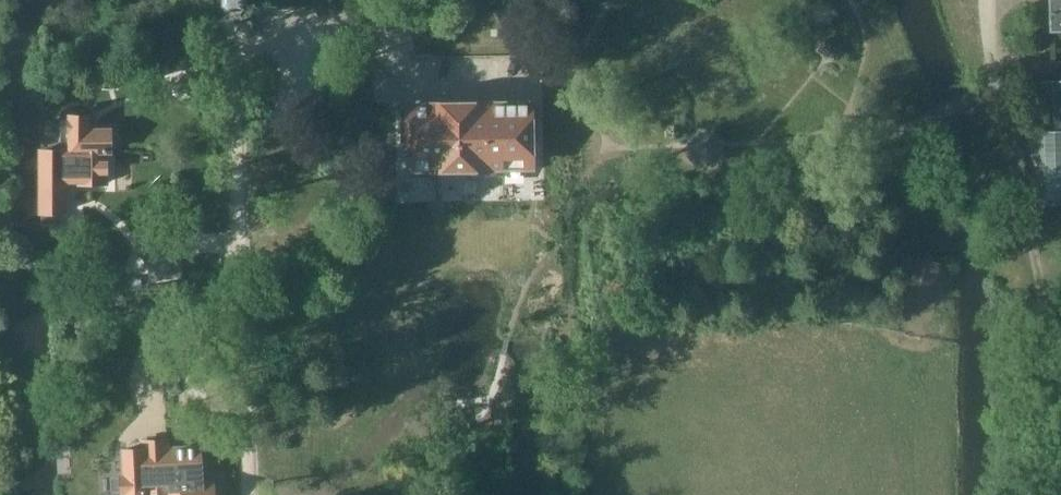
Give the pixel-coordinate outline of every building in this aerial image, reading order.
[(239,14),(236,10),(238,6),(238,0),(224,0),(224,6),(227,10),(225,14),(239,14)] [(1047,30),(1060,30),(1060,0),(1046,0),(1047,30)] [(840,52),(824,40),(817,49),(834,61),(840,52)] [(105,69),(105,87),(118,87),(118,69),(105,69)] [(1060,200),(1060,83),(1030,84),(1034,201),(1060,200)] [(410,109),(401,109),(402,140),(410,140),(411,166),(416,166),(416,175),(524,173),(524,164),(529,164),(528,138),(537,138),(537,107),(528,107),(528,104),(410,106),(410,109)] [(45,183),(41,183),(41,214),(53,214),(62,213),(66,214),(66,184),(98,184),(109,184),(109,152),(109,129),(87,129),(87,114),(71,114),(71,151),(45,151),(45,183)] [(710,164),(721,154),(721,138),(711,127),(696,127),(685,138),(685,151),(694,164),(710,164)] [(926,307),(938,264),(893,250),(888,268),(908,274),(901,299),(926,307)] [(124,447),(125,494),(145,494),(145,490),(169,489),(169,494),(214,494),(214,479),(201,479),(200,445),(171,446),(170,439),(146,439),(147,447),(124,447)]
